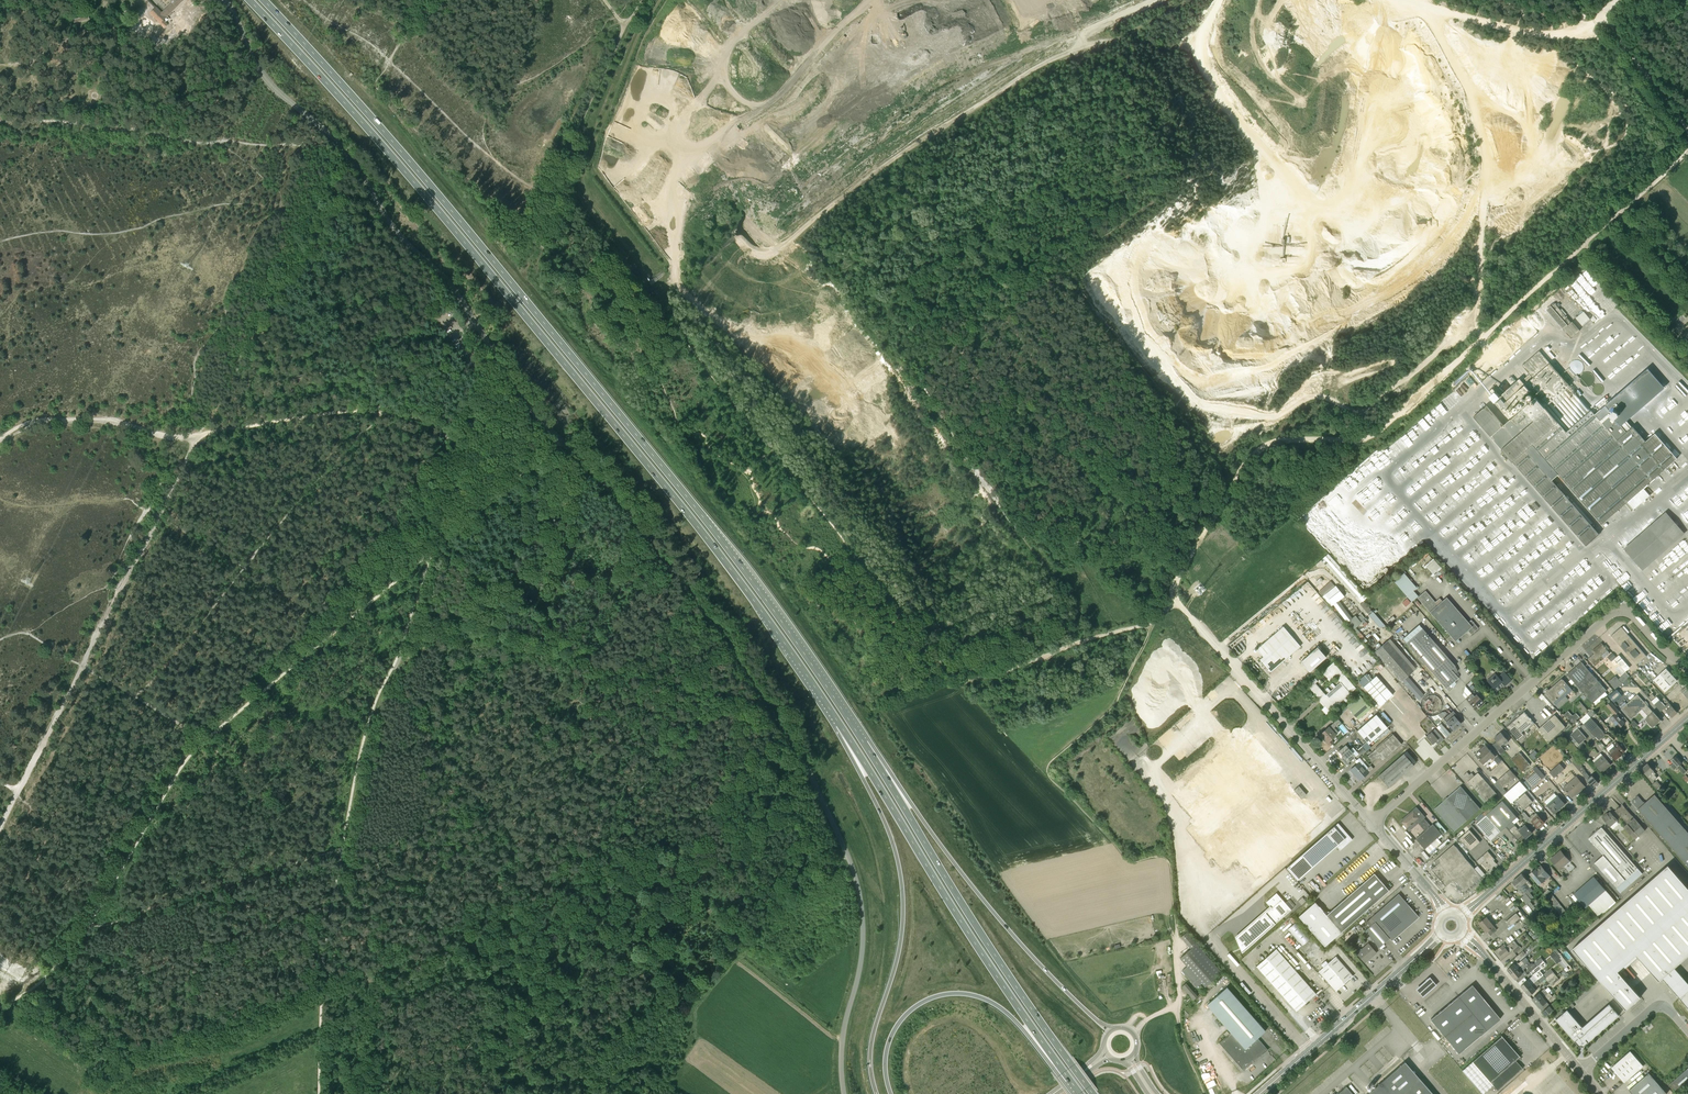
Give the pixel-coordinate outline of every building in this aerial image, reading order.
[(171,2),(162,12),(156,7),(150,13),(162,25),(165,22),(163,20),(182,0),(169,0),(171,2)] [(648,280),(651,285),(661,278),(664,274),(662,272),(658,274),(652,279),(651,277),(648,280)] [(1586,310),(1577,316),(1583,324),(1592,318),(1586,310)] [(1474,417),(1587,545),(1599,534),(1552,480),(1559,474),(1602,524),(1627,502),(1634,510),(1645,500),(1644,499),(1649,495),(1643,488),(1677,458),(1655,433),(1646,441),(1633,426),(1628,420),(1653,398),(1631,374),(1566,432),(1545,408),(1570,386),(1539,351),(1522,366),(1530,374),(1522,381),(1520,379),(1501,395),(1510,405),(1508,406),(1493,388),(1488,393),(1505,413),(1531,391),(1536,397),(1504,425),(1487,406),(1474,417)] [(1579,374),(1586,371),(1581,359),(1570,364),(1574,373),(1578,371),(1579,374)] [(1666,512),(1649,526),(1669,548),(1685,533),(1666,512)] [(1367,596),(1328,555),(1322,561),(1325,564),(1327,563),(1353,590),(1351,592),(1354,596),(1356,594),(1359,596),(1357,598),(1360,602),(1367,596)] [(1434,557),(1426,565),(1436,575),(1444,567),(1434,557)] [(1406,571),(1395,580),(1413,601),(1420,595),(1415,589),(1418,586),(1406,571)] [(1335,585),(1325,593),(1334,604),(1345,595),(1336,585),(1335,585)] [(1417,598),(1455,641),(1468,630),(1471,634),(1478,628),(1471,620),(1468,622),(1446,597),(1437,605),(1425,591),(1417,598)] [(1407,606),(1412,601),(1408,597),(1403,602),(1407,606)] [(1339,600),(1334,605),(1347,622),(1353,618),(1339,600)] [(1371,610),(1363,601),(1359,604),(1367,613),(1371,610)] [(1374,610),(1370,613),(1382,628),(1386,624),(1374,610)] [(1362,623),(1356,616),(1347,623),(1352,630),(1356,627),(1362,623)] [(1271,671),(1281,663),(1300,646),(1283,626),(1264,643),(1270,650),(1260,659),(1271,671)] [(1637,664),(1647,656),(1621,627),(1611,635),(1637,664)] [(1407,642),(1449,691),(1453,687),(1451,684),(1458,677),(1452,670),(1456,665),(1423,628),(1407,642)] [(1419,699),(1425,695),(1408,675),(1414,671),(1387,641),(1376,651),(1419,699)] [(1603,646),(1602,644),(1595,650),(1596,652),(1588,659),(1595,666),(1604,658),(1609,653),(1607,650),(1604,647),(1605,647),(1604,646),(1603,646)] [(1317,647),(1301,661),(1309,671),(1326,657),(1317,647)] [(1620,653),(1616,658),(1627,671),(1632,666),(1620,653)] [(1592,703),(1607,690),(1581,662),(1567,674),(1592,703)] [(1665,692),(1677,680),(1666,668),(1654,679),(1665,692)] [(1511,680),(1504,672),(1498,677),(1495,673),(1487,680),(1496,690),(1503,684),(1504,685),(1511,680)] [(1372,679),(1366,673),(1360,678),(1361,680),(1359,681),(1363,687),(1372,679)] [(1380,706),(1393,695),(1376,675),(1372,679),(1363,687),(1380,706)] [(1315,678),(1307,685),(1314,693),(1315,692),(1316,694),(1316,695),(1325,706),(1321,709),(1326,714),(1350,693),(1340,682),(1325,695),(1315,683),(1317,681),(1315,678)] [(1556,704),(1572,690),(1562,679),(1546,693),(1556,704)] [(1621,683),(1618,679),(1612,685),(1615,688),(1621,683)] [(1608,696),(1614,702),(1622,695),(1617,689),(1608,696)] [(1210,693),(1212,699),(1219,696),(1216,690),(1210,693)] [(1474,697),(1472,694),(1466,699),(1473,706),(1476,704),(1479,708),(1485,703),(1477,695),(1474,697)] [(1653,712),(1647,705),(1637,694),(1622,708),(1631,719),(1642,709),(1648,716),(1645,719),(1653,728),(1661,720),(1653,711),(1653,712)] [(1358,720),(1371,708),(1359,695),(1346,706),(1358,720)] [(1582,710),(1586,707),(1580,700),(1576,704),(1582,710)] [(1666,707),(1660,700),(1655,703),(1659,708),(1662,711),(1664,709),(1666,711),(1672,717),(1678,712),(1670,703),(1666,707)] [(1619,728),(1625,723),(1616,714),(1619,711),(1616,707),(1613,704),(1611,701),(1607,705),(1615,714),(1611,718),(1619,728)] [(1576,713),(1573,715),(1572,715),(1568,711),(1564,715),(1572,724),(1580,717),(1576,713)] [(1507,727),(1518,740),(1524,735),(1523,734),(1535,724),(1531,720),(1532,719),(1530,717),(1530,718),(1524,712),(1507,727)] [(1453,730),(1460,724),(1450,713),(1443,719),(1453,730)] [(1368,744),(1387,727),(1376,714),(1357,731),(1366,742),(1368,744)] [(1549,741),(1550,741),(1566,727),(1555,715),(1538,729),(1549,741)] [(1599,740),(1605,734),(1603,730),(1591,717),(1584,724),(1581,725),(1594,739),(1596,737),(1599,740)] [(1335,727),(1341,721),(1339,718),(1332,724),(1335,727)] [(1439,729),(1446,737),(1450,733),(1443,725),(1439,729)] [(1329,746),(1334,742),(1331,739),(1336,735),(1329,726),(1320,735),(1329,746)] [(1443,739),(1435,729),(1432,727),(1429,730),(1431,732),(1426,737),(1432,744),(1435,741),(1437,744),(1443,739)] [(1578,746),(1584,741),(1587,738),(1578,728),(1570,734),(1577,742),(1575,743),(1578,746)] [(1506,744),(1509,741),(1501,732),(1494,738),(1501,745),(1503,747),(1505,744),(1506,744)] [(1383,759),(1401,744),(1393,734),(1367,757),(1372,762),(1377,757),(1378,758),(1381,756),(1383,759)] [(1584,741),(1578,746),(1581,749),(1587,744),(1584,741)] [(1361,746),(1362,747),(1365,750),(1366,752),(1371,747),(1368,744),(1366,742),(1361,746)] [(1615,760),(1622,754),(1625,751),(1617,743),(1614,745),(1615,746),(1609,752),(1615,760)] [(1346,745),(1339,751),(1344,757),(1341,759),(1346,764),(1354,758),(1351,754),(1353,753),(1346,745)] [(1481,750),(1476,754),(1484,764),(1486,762),(1488,764),(1492,759),(1493,760),(1496,757),(1486,746),(1481,751),(1481,750)] [(1405,752),(1379,776),(1388,787),(1415,764),(1405,752)] [(1531,764),(1520,752),(1511,759),(1524,773),(1535,763),(1534,762),(1531,764)] [(1602,771),(1610,764),(1602,755),(1594,762),(1602,771)] [(1686,772),(1680,764),(1683,762),(1676,755),(1671,760),(1674,763),(1670,766),(1673,770),(1675,769),(1677,767),(1684,774),(1686,772)] [(1576,759),(1573,756),(1570,759),(1572,762),(1593,787),(1599,782),(1592,775),(1590,777),(1587,773),(1585,771),(1586,771),(1582,766),(1582,765),(1577,758),(1576,759)] [(1366,769),(1359,762),(1350,769),(1360,780),(1369,772),(1373,768),(1371,765),(1366,769)] [(1554,777),(1565,769),(1560,763),(1550,772),(1554,777)] [(1654,781),(1657,777),(1655,774),(1656,774),(1654,771),(1649,764),(1643,769),(1654,781)] [(1470,775),(1467,772),(1464,775),(1469,781),(1468,781),(1487,802),(1491,799),(1493,801),(1496,798),(1495,796),(1497,794),(1478,772),(1474,776),(1472,773),(1470,775)] [(1503,788),(1513,779),(1507,772),(1497,781),(1503,788)] [(1536,772),(1526,780),(1532,787),(1542,779),(1536,772)] [(1585,786),(1576,776),(1567,784),(1566,782),(1562,786),(1563,787),(1572,798),(1585,786)] [(1521,779),(1505,793),(1513,802),(1529,788),(1521,779)] [(1657,789),(1661,786),(1657,780),(1652,784),(1657,789)] [(1294,790),(1301,799),(1306,794),(1299,786),(1294,790)] [(1454,832),(1481,808),(1461,786),(1447,797),(1447,798),(1434,809),(1454,832)] [(1524,809),(1533,801),(1525,793),(1516,800),(1524,809)] [(1631,801),(1687,866),(1687,832),(1654,795),(1644,803),(1638,797),(1635,798),(1631,801)] [(1558,796),(1547,805),(1554,812),(1560,807),(1561,808),(1565,804),(1558,796)] [(1491,840),(1506,827),(1512,821),(1517,817),(1507,806),(1503,800),(1493,809),(1490,806),(1476,819),(1478,822),(1476,824),(1481,829),(1479,831),(1483,836),(1485,834),(1491,840)] [(1632,815),(1623,805),(1616,810),(1627,823),(1623,827),(1635,840),(1645,830),(1632,815)] [(1399,821),(1408,832),(1425,817),(1416,807),(1399,821)] [(1618,820),(1610,812),(1607,815),(1606,814),(1602,817),(1609,824),(1612,821),(1614,823),(1618,820)] [(1544,822),(1538,815),(1536,813),(1534,814),(1533,814),(1531,815),(1532,816),(1526,821),(1528,822),(1532,828),(1535,825),(1538,828),(1544,822)] [(1514,824),(1512,821),(1506,827),(1510,832),(1516,826),(1514,824)] [(1338,823),(1300,855),(1311,868),(1336,846),(1340,850),(1346,845),(1345,844),(1347,842),(1348,843),(1352,839),(1338,823)] [(1429,853),(1441,842),(1437,838),(1442,834),(1432,823),(1415,839),(1429,853)] [(1519,829),(1513,835),(1518,840),(1523,835),(1526,838),(1532,833),(1525,824),(1519,829)] [(1626,880),(1638,869),(1602,827),(1589,838),(1603,854),(1594,863),(1616,887),(1625,879),(1626,880)] [(1470,850),(1477,845),(1480,842),(1470,829),(1460,838),(1470,850)] [(1437,865),(1432,869),(1446,886),(1454,879),(1465,891),(1482,877),(1454,844),(1434,861),(1437,865)] [(1570,861),(1569,860),(1561,850),(1551,859),(1559,869),(1562,866),(1563,867),(1570,861)] [(1479,859),(1477,860),(1480,864),(1481,863),(1488,871),(1497,864),(1494,860),(1495,859),(1488,851),(1480,857),(1478,858),(1479,859)] [(1626,1009),(1641,996),(1618,970),(1637,954),(1659,980),(1687,955),(1687,888),(1668,865),(1572,948),(1626,1009)] [(1550,875),(1542,866),(1537,870),(1536,869),(1530,873),(1539,884),(1550,875)] [(1366,881),(1380,898),(1389,891),(1374,873),(1366,881)] [(1518,877),(1534,897),(1530,893),(1534,890),(1531,887),(1532,885),(1528,880),(1522,873),(1522,874),(1521,874),(1520,875),(1518,877)] [(1531,899),(1534,897),(1518,877),(1515,879),(1514,879),(1513,880),(1513,881),(1513,882),(1519,889),(1519,891),(1520,893),(1522,893),(1524,895),(1521,897),(1527,904),(1524,906),(1531,915),(1534,912),(1531,909),(1532,908),(1535,912),(1534,913),(1537,916),(1540,913),(1537,910),(1529,899),(1530,898),(1531,899)] [(1576,900),(1578,899),(1586,907),(1589,905),(1599,917),(1616,902),(1594,877),(1574,894),(1572,896),(1576,900)] [(1380,898),(1366,881),(1351,893),(1366,910),(1380,898)] [(1271,907),(1236,938),(1242,953),(1291,909),(1285,903),(1276,893),(1266,902),(1270,906),(1271,907)] [(1366,910),(1351,893),(1339,903),(1354,920),(1366,910)] [(1392,941),(1419,917),(1399,893),(1371,917),(1375,922),(1365,930),(1379,947),(1390,938),(1392,941)] [(1301,905),(1306,901),(1302,897),(1298,901),(1301,905)] [(1341,931),(1326,915),(1323,910),(1319,906),(1315,902),(1299,916),(1324,946),(1341,931)] [(1354,920),(1339,903),(1326,915),(1341,931),(1354,920)] [(1523,915),(1520,912),(1517,914),(1516,912),(1506,921),(1510,926),(1508,928),(1509,930),(1517,923),(1516,922),(1520,918),(1522,920),(1526,917),(1524,915),(1523,915)] [(1491,935),(1497,930),(1494,926),(1486,917),(1479,923),(1487,932),(1488,931),(1491,935)] [(1543,918),(1538,922),(1547,932),(1552,928),(1543,918)] [(1296,921),(1288,929),(1302,945),(1311,938),(1296,921)] [(1181,936),(1190,948),(1180,957),(1187,965),(1182,970),(1197,987),(1202,982),(1205,986),(1222,972),(1197,943),(1186,931),(1181,936)] [(1516,943),(1514,940),(1512,942),(1506,946),(1504,943),(1497,949),(1503,957),(1509,952),(1513,949),(1513,950),(1513,951),(1515,953),(1521,948),(1519,945),(1519,946),(1516,943)] [(1365,962),(1376,952),(1369,943),(1357,953),(1365,962)] [(1296,1011),(1316,993),(1276,948),(1257,966),(1296,1011)] [(1559,957),(1560,958),(1562,956),(1557,949),(1554,951),(1559,957)] [(1517,961),(1526,953),(1523,950),(1515,958),(1517,961)] [(1336,991),(1353,975),(1336,956),(1328,963),(1324,967),(1319,971),(1336,991)] [(1524,963),(1527,961),(1524,957),(1521,960),(1522,960),(1518,963),(1518,962),(1515,964),(1514,963),(1507,969),(1511,974),(1524,963)] [(1545,961),(1544,960),(1530,972),(1533,975),(1527,980),(1521,986),(1525,990),(1538,980),(1534,975),(1546,966),(1546,963),(1545,961)] [(1561,960),(1559,962),(1565,968),(1568,965),(1567,964),(1566,965),(1561,960)] [(1511,974),(1516,979),(1525,971),(1523,969),(1527,966),(1524,963),(1511,974)] [(1527,969),(1530,972),(1537,966),(1534,963),(1528,968),(1527,969)] [(1678,964),(1666,975),(1684,994),(1687,991),(1687,975),(1678,964)] [(1585,972),(1582,968),(1580,969),(1579,969),(1574,973),(1578,978),(1583,974),(1585,972)] [(1548,981),(1556,975),(1553,971),(1549,974),(1547,971),(1538,980),(1525,990),(1529,996),(1536,990),(1539,988),(1537,986),(1541,983),(1540,983),(1546,978),(1548,981)] [(1556,975),(1548,981),(1552,985),(1559,979),(1556,975)] [(1430,976),(1416,988),(1423,996),(1437,984),(1430,976)] [(1186,983),(1182,986),(1193,1000),(1197,996),(1186,983)] [(1473,985),(1459,997),(1473,1014),(1487,1002),(1473,985)] [(1244,1070),(1251,1064),(1268,1049),(1258,1037),(1265,1031),(1227,987),(1207,1004),(1231,1032),(1219,1042),(1244,1070)] [(1535,1003),(1548,993),(1546,992),(1547,991),(1544,988),(1532,999),(1534,1001),(1533,1001),(1534,1002),(1535,1002),(1535,1003)] [(1684,994),(1680,998),(1687,1007),(1687,991),(1684,994)] [(1548,993),(1535,1003),(1536,1004),(1536,1005),(1537,1006),(1538,1006),(1540,1008),(1547,1002),(1547,1001),(1553,996),(1549,992),(1548,993)] [(1565,1005),(1571,999),(1568,996),(1562,1002),(1565,1005)] [(1473,1014),(1459,997),(1446,1008),(1460,1025),(1473,1014)] [(1546,1016),(1553,1009),(1559,1004),(1556,1000),(1542,1011),(1543,1013),(1544,1015),(1545,1015),(1546,1016)] [(1487,1002),(1473,1014),(1487,1030),(1500,1019),(1487,1002)] [(1574,1006),(1571,1002),(1566,1006),(1570,1010),(1574,1006)] [(1556,1019),(1579,1046),(1584,1046),(1619,1015),(1609,1003),(1583,1027),(1567,1009),(1556,1019)] [(1460,1025),(1446,1008),(1431,1020),(1445,1037),(1460,1025)] [(1473,1041),(1487,1030),(1473,1014),(1460,1025),(1473,1041)] [(1445,1037),(1459,1053),(1473,1041),(1460,1025),(1445,1037)] [(1501,1035),(1501,1036),(1462,1070),(1483,1093),(1493,1085),(1498,1090),(1523,1068),(1516,1060),(1520,1057),(1501,1035)] [(1625,1082),(1643,1065),(1630,1051),(1612,1067),(1625,1082)] [(1687,1068),(1670,1083),(1677,1091),(1687,1082),(1687,1069),(1687,1068)] [(1420,1078),(1411,1085),(1397,1069),(1367,1093),(1434,1093),(1420,1078)] [(1658,1083),(1649,1072),(1629,1089),(1633,1093),(1645,1093),(1658,1083)] [(1645,1093),(1666,1093),(1667,1093),(1658,1083),(1645,1093)] [(1347,1086),(1338,1093),(1339,1093),(1354,1093),(1347,1086)]
